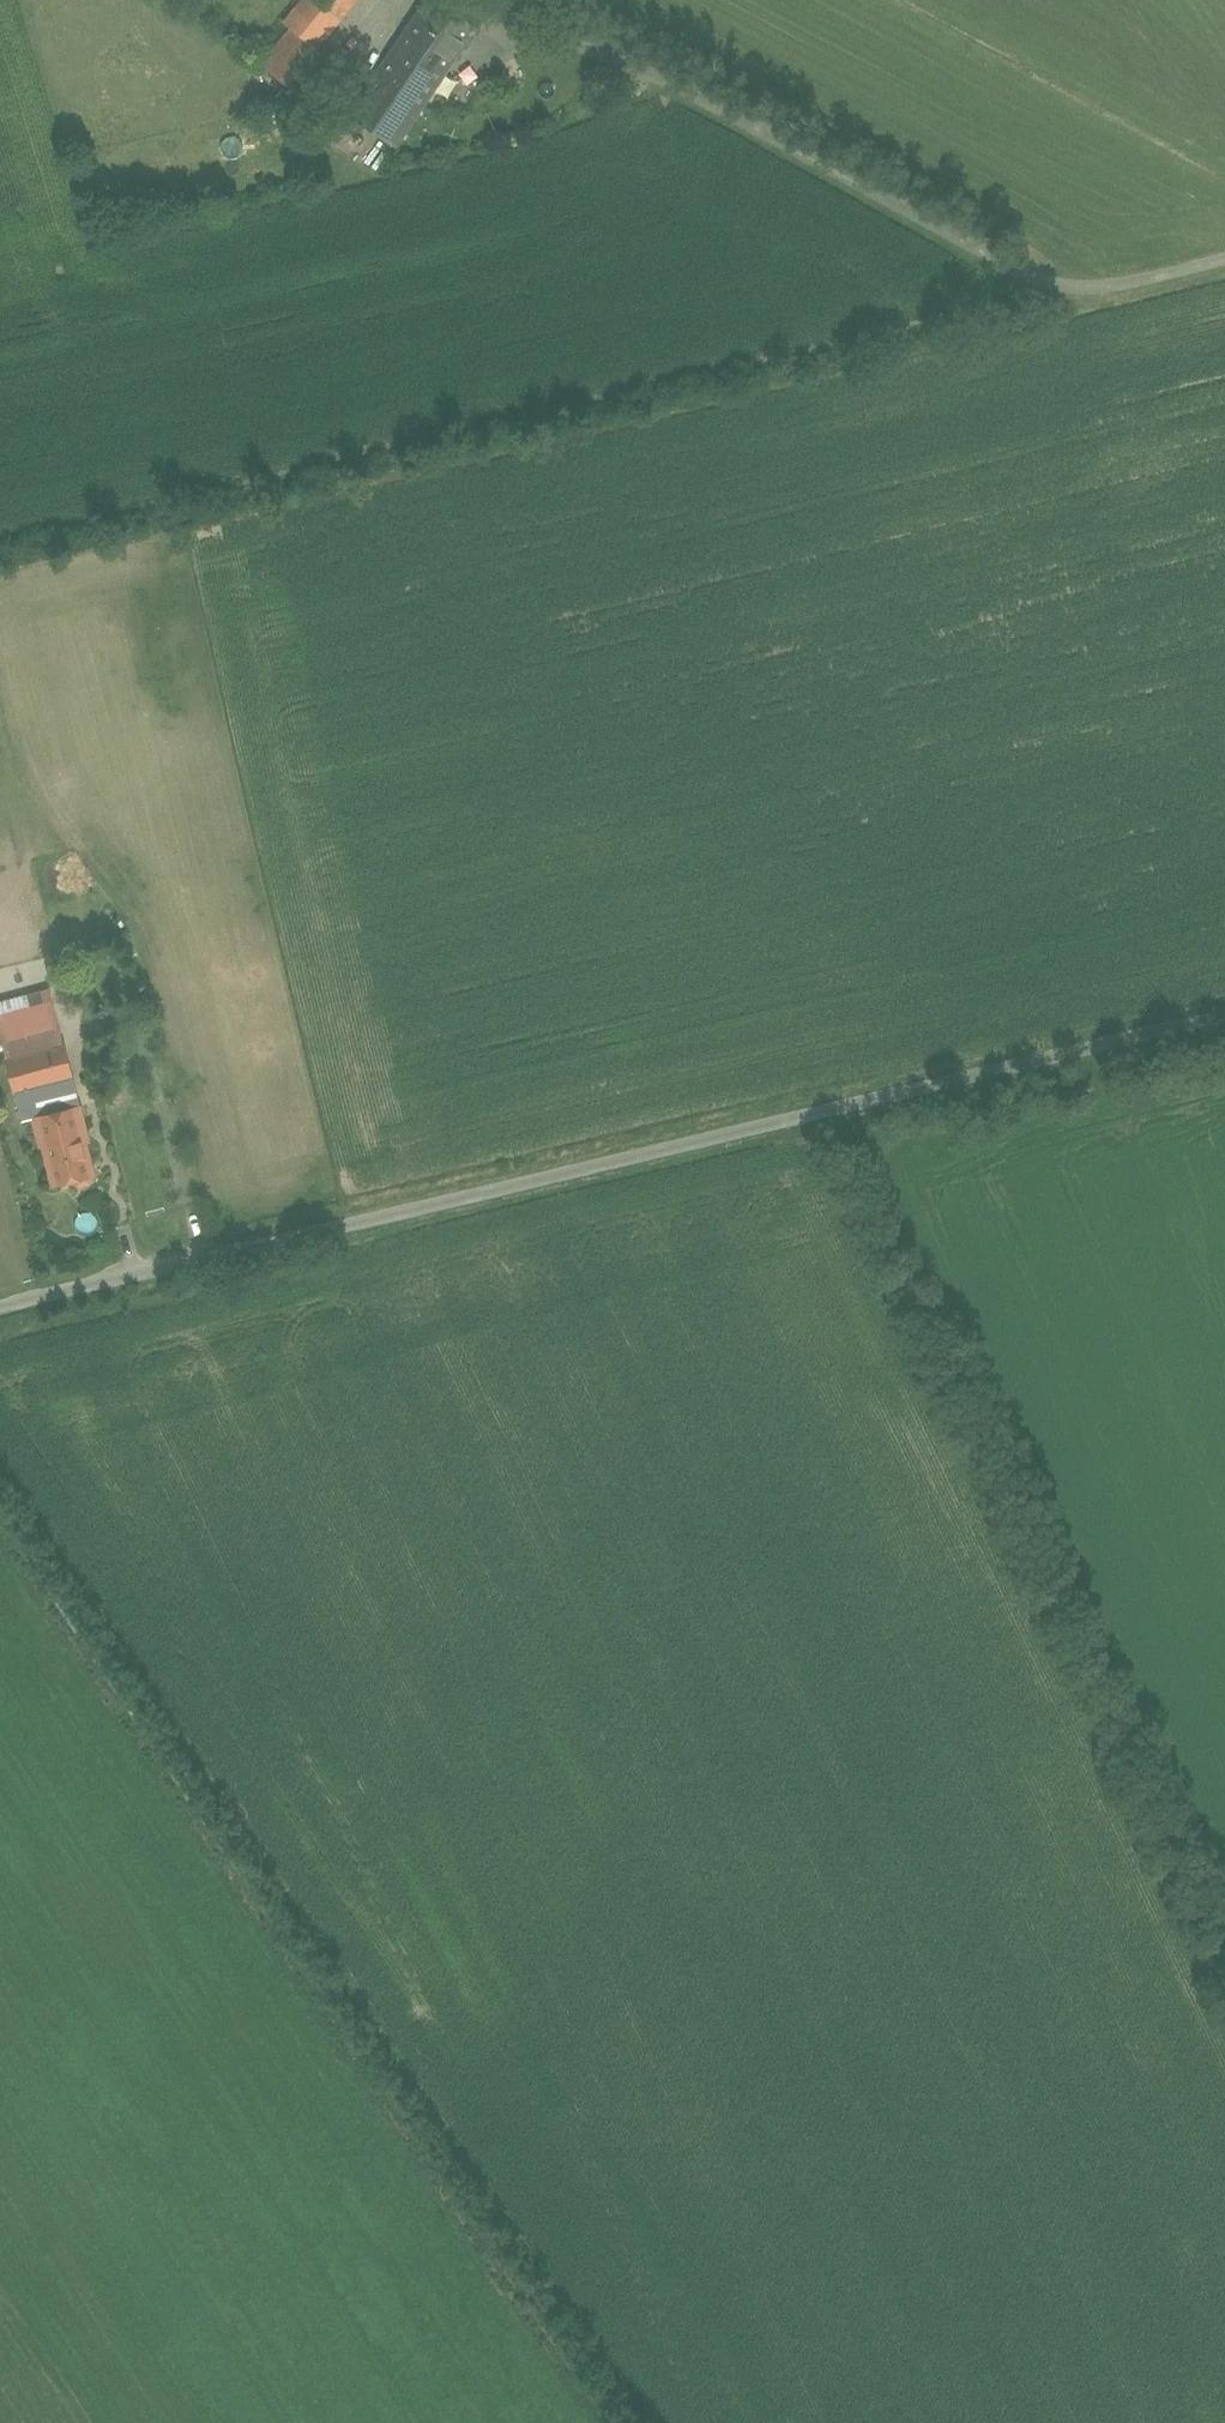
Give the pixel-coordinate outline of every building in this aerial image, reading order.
[(336,0),(299,0),(296,3),(302,9),(289,20),(313,36),(342,5),(336,0)] [(454,0),(427,0),(348,113),(399,147),(484,17),(454,0)] [(313,36),(289,20),(278,36),(286,43),(267,63),(295,80),(325,44),(313,36)] [(9,1059),(64,1043),(49,988),(0,1002),(0,1028),(9,1059)] [(64,1043),(9,1059),(17,1088),(72,1072),(64,1043)] [(72,1076),(18,1091),(26,1120),(38,1117),(80,1105),(72,1076)] [(80,1105),(38,1117),(56,1182),(98,1171),(80,1105)]
